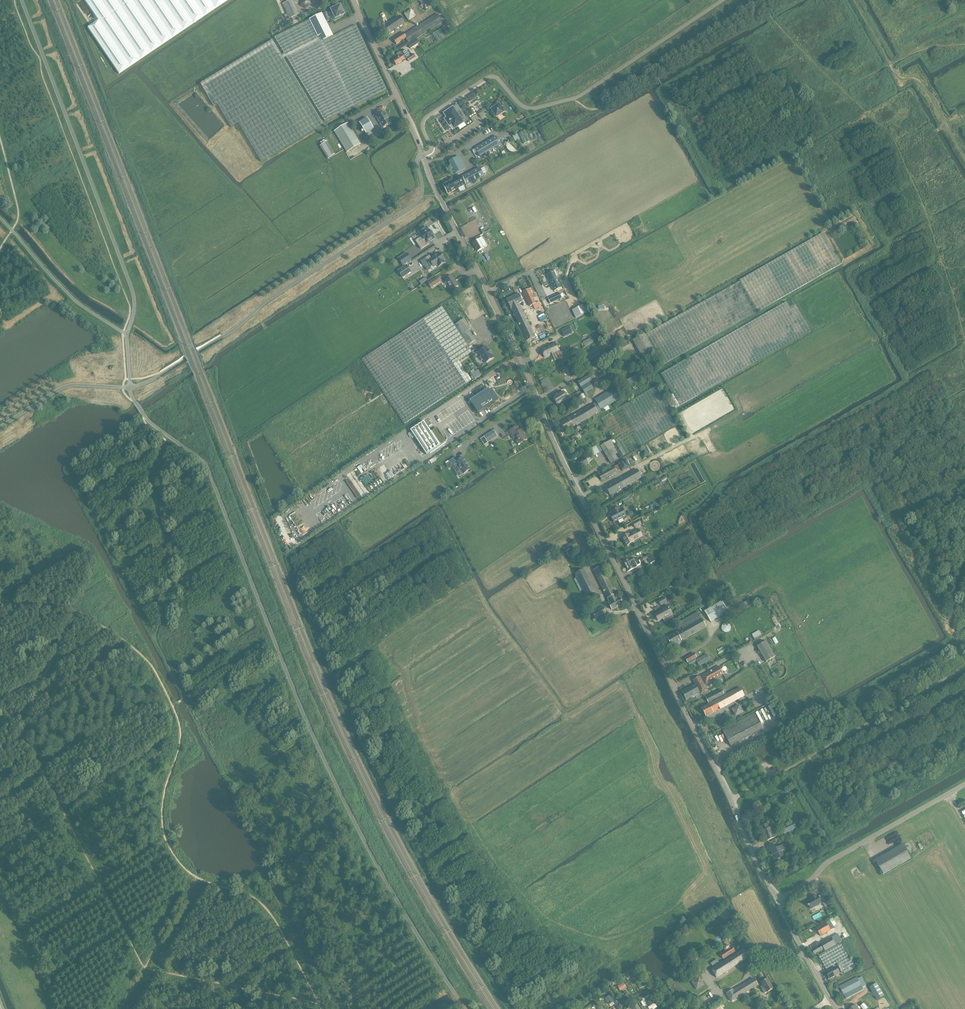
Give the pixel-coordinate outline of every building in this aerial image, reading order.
[(98,20),(87,27),(119,74),(193,23),(227,0),(84,0),(98,20)] [(291,18),(293,22),(299,20),(297,16),(300,14),(293,0),(292,0),(283,4),(289,19),(291,18)] [(301,6),(307,9),(311,4),(309,0),(302,0),(301,6)] [(340,18),(340,17),(345,15),(340,6),(331,10),(332,12),(331,13),(335,21),(340,18)] [(326,13),(323,15),(322,14),(309,20),(274,37),(284,54),(282,55),(283,59),(286,57),(325,121),(386,90),(355,26),(333,36),(326,22),(330,21),(326,13)] [(437,14),(405,34),(404,32),(393,39),(396,44),(406,38),(409,44),(442,23),(437,14)] [(400,16),(389,23),(394,31),(405,24),(400,16)] [(383,22),(379,24),(382,28),(381,28),(387,36),(395,31),(394,31),(389,23),(386,25),(383,22)] [(445,34),(451,30),(447,24),(442,27),(445,34)] [(441,29),(432,34),(437,42),(446,37),(441,29)] [(417,40),(408,45),(410,49),(419,43),(417,40)] [(261,162),(323,124),(283,59),(282,55),(273,41),(200,84),(214,106),(217,104),(231,127),(238,123),(261,162)] [(399,58),(393,61),(396,65),(405,59),(405,60),(407,58),(409,62),(416,57),(414,54),(410,57),(406,50),(401,53),(400,52),(397,55),(399,58)] [(496,107),(491,110),(492,111),(491,112),(494,117),(496,116),(497,118),(504,112),(501,107),(504,106),(500,100),(494,104),(496,107)] [(453,107),(444,114),(447,118),(445,119),(450,126),(451,125),(454,129),(463,123),(467,120),(460,110),(457,106),(454,108),(453,107)] [(385,112),(382,114),(380,110),(373,114),(376,118),(377,118),(383,128),(392,123),(385,112)] [(367,118),(359,123),(366,134),(374,129),(367,118)] [(348,123),(334,131),(347,152),(361,144),(348,123)] [(496,136),(475,149),(480,156),(500,144),(496,136)] [(327,142),(320,146),(328,159),(335,155),(327,142)] [(459,157),(449,162),(455,175),(466,169),(459,157)] [(480,168),(462,178),(465,184),(466,186),(480,178),(480,177),(483,175),(480,168)] [(462,178),(461,176),(443,185),(447,194),(465,184),(462,178)] [(426,228),(419,232),(422,236),(421,237),(423,240),(419,243),(421,246),(420,247),(421,249),(429,244),(428,242),(430,241),(435,238),(432,234),(430,231),(429,231),(427,228),(426,228)] [(479,239),(472,243),(474,247),(475,246),(476,248),(475,248),(477,252),(484,248),(487,246),(482,237),(479,239)] [(407,253),(399,259),(403,265),(411,260),(407,253)] [(429,256),(426,258),(429,262),(428,263),(431,268),(433,266),(434,267),(437,265),(438,267),(445,263),(444,261),(445,260),(441,253),(437,256),(436,255),(433,257),(433,258),(431,259),(429,256)] [(407,265),(398,271),(403,278),(411,272),(407,265)] [(554,271),(546,274),(554,291),(562,288),(556,277),(558,276),(555,270),(554,271)] [(452,276),(445,280),(452,290),(458,286),(452,276)] [(437,277),(428,283),(431,288),(440,282),(437,277)] [(529,289),(523,292),(530,307),(533,305),(535,309),(535,310),(541,307),(539,302),(536,303),(530,290),(529,289)] [(519,294),(507,300),(511,309),(520,305),(523,303),(519,294)] [(520,305),(511,309),(527,341),(535,337),(521,307),(520,305)] [(569,327),(562,331),(564,337),(572,333),(569,327)] [(621,339),(626,337),(621,330),(617,332),(621,339)] [(550,346),(541,350),(545,358),(550,355),(549,355),(552,353),(557,359),(563,357),(562,356),(557,345),(555,345),(554,343),(549,345),(550,346)] [(600,346),(580,358),(584,366),(592,361),(600,356),(599,351),(602,349),(600,346)] [(478,352),(481,356),(479,357),(482,361),(483,360),(485,363),(493,358),(490,354),(491,354),(488,350),(486,347),(478,352)] [(459,361),(453,364),(466,383),(471,380),(459,361)] [(590,385),(592,383),(588,376),(578,382),(581,388),(585,394),(593,389),(590,385)] [(626,380),(621,383),(626,392),(631,389),(626,380)] [(489,388),(470,400),(471,403),(478,413),(487,407),(499,399),(492,389),(490,390),(489,388)] [(612,389),(595,400),(596,402),(593,404),(559,424),(563,432),(598,413),(597,412),(619,400),(612,389)] [(563,391),(553,398),(554,400),(554,401),(555,402),(556,403),(557,405),(568,398),(563,391)] [(643,398),(633,403),(638,411),(641,409),(645,415),(654,410),(648,400),(645,401),(643,398)] [(625,404),(616,409),(620,415),(628,410),(625,404)] [(424,421),(410,430),(426,454),(440,446),(424,421)] [(516,437),(518,440),(516,441),(518,445),(527,440),(521,430),(520,431),(517,426),(509,431),(513,439),(516,437)] [(484,437),(481,439),(484,445),(488,442),(497,436),(493,430),(484,437)] [(612,440),(600,446),(602,449),(614,442),(612,440)] [(458,461),(455,457),(449,461),(452,465),(456,463),(458,466),(456,468),(461,475),(463,474),(464,474),(471,469),(463,458),(458,461)] [(585,458),(577,462),(581,468),(588,464),(585,458)] [(614,466),(599,475),(601,480),(617,471),(614,466)] [(637,469),(618,480),(623,488),(624,488),(626,492),(629,490),(627,486),(632,483),(642,478),(637,469)] [(619,490),(623,488),(618,480),(605,487),(610,495),(615,493),(617,493),(619,492),(619,490)] [(613,513),(610,515),(613,522),(618,520),(620,524),(624,521),(622,518),(626,516),(622,508),(620,510),(619,508),(612,511),(613,513)] [(630,535),(629,534),(622,538),(626,546),(633,542),(633,541),(642,536),(638,530),(630,535)] [(650,563),(655,561),(651,554),(648,556),(647,556),(648,558),(650,563)] [(634,558),(624,562),(626,567),(638,560),(637,559),(634,558)] [(636,566),(640,564),(638,560),(626,567),(628,571),(637,567),(636,566)] [(602,566),(593,571),(607,598),(615,594),(602,566)] [(584,569),(575,574),(586,596),(595,591),(584,569)] [(619,598),(618,599),(615,594),(607,598),(609,603),(608,603),(612,610),(623,604),(619,598)] [(658,601),(660,606),(667,602),(664,597),(658,601)] [(749,600),(740,605),(742,608),(751,603),(749,600)] [(722,601),(704,611),(711,622),(728,612),(722,601)] [(663,610),(655,614),(656,616),(658,621),(663,619),(664,621),(668,619),(669,620),(673,617),(671,614),(669,610),(669,608),(667,605),(662,608),(663,610)] [(603,607),(592,613),(595,619),(596,618),(606,612),(603,607)] [(672,634),(669,636),(667,638),(672,646),(677,643),(679,644),(681,643),(681,641),(706,627),(701,619),(697,612),(679,623),(682,629),(679,631),(677,632),(672,634)] [(761,635),(759,631),(752,634),(754,639),(761,635)] [(766,641),(757,646),(766,662),(775,657),(766,641)] [(694,653),(685,658),(687,663),(696,658),(694,653)] [(710,660),(707,655),(696,661),(699,666),(710,660)] [(719,666),(702,676),(706,684),(723,675),(719,666)] [(693,681),(695,685),(682,692),(686,700),(691,697),(693,698),(695,697),(696,695),(699,693),(700,694),(707,690),(706,687),(700,677),(693,681)] [(739,688),(711,703),(711,701),(723,694),(721,690),(706,698),(709,704),(701,708),(706,717),(744,696),(739,688)] [(762,709),(756,713),(761,723),(768,720),(762,709)] [(754,713),(722,730),(728,741),(730,746),(762,729),(760,724),(754,713)] [(728,714),(716,720),(720,727),(731,722),(728,714)] [(762,837),(764,842),(775,837),(773,832),(776,831),(774,826),(771,827),(768,823),(760,827),(763,831),(761,832),(763,837),(762,837)] [(776,859),(784,855),(782,851),(785,849),(783,844),(775,848),(772,844),(766,847),(769,851),(770,851),(772,855),(774,855),(776,859)] [(903,844),(875,860),(883,874),(911,858),(903,844)] [(822,903),(817,896),(816,895),(810,899),(810,900),(806,902),(808,905),(807,906),(808,906),(809,906),(811,909),(822,903)] [(816,928),(820,936),(831,931),(834,929),(830,920),(827,922),(816,928)] [(842,941),(838,934),(835,935),(821,943),(825,951),(839,943),(842,941)] [(823,949),(819,942),(810,947),(814,954),(823,949)] [(837,963),(842,972),(844,971),(845,973),(856,967),(847,958),(841,944),(819,955),(826,969),(837,963)] [(732,947),(721,954),(723,959),(731,954),(732,956),(711,970),(716,978),(749,957),(744,949),(735,954),(734,952),(735,951),(732,947)] [(839,974),(836,967),(826,972),(829,979),(839,974)] [(691,982),(696,990),(704,985),(699,977),(691,982)] [(857,977),(840,987),(840,988),(844,995),(846,999),(864,990),(863,988),(866,986),(862,977),(858,979),(857,977)] [(761,983),(764,988),(762,989),(765,994),(767,992),(767,993),(774,988),(768,978),(761,983)] [(758,985),(754,979),(734,991),(733,989),(730,991),(726,994),(731,1002),(758,985)] [(620,991),(627,987),(624,982),(617,986),(620,991)] [(877,983),(870,987),(877,1000),(884,996),(877,983)] [(614,1002),(610,995),(605,998),(609,1005),(614,1002)] [(655,1003),(651,996),(646,1000),(650,1006),(655,1003)]
